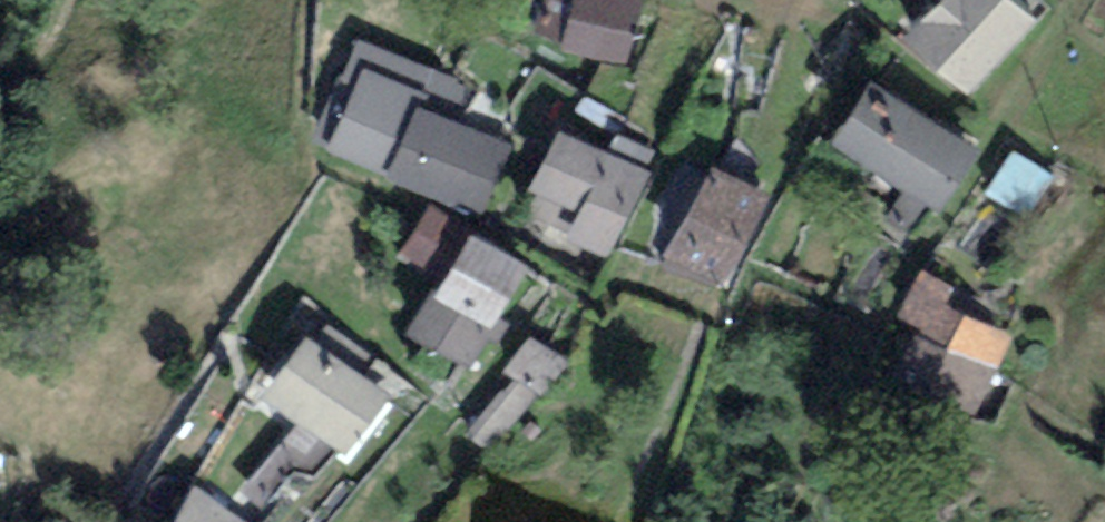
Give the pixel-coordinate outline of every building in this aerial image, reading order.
[(531,33),(625,58),(641,0),(541,0),(531,33)] [(1034,0),(918,0),(902,16),(967,78),(1038,4),(1034,0)] [(478,86),(356,31),(311,131),(480,207),(512,138),(464,117),(478,86)] [(871,62),(829,121),(936,198),(979,139),(871,62)] [(649,167),(559,115),(527,171),(539,178),(526,200),(603,245),(649,167)] [(773,186),(712,152),(663,238),(670,242),(660,258),(714,289),(773,186)] [(529,256),(430,191),(397,240),(438,267),(406,316),(470,358),(488,332),(497,338),(510,318),(495,308),(529,256)] [(956,278),(923,260),(897,307),(919,319),(890,371),(974,416),(1019,335),(946,296),(956,278)] [(392,388),(305,318),(256,380),(300,414),(243,482),(266,507),(293,472),(315,476),(339,445),(345,449),(392,388)] [(451,407),(499,451),(575,367),(527,323),(451,407)] [(194,477),(173,511),(197,521),(248,521),(249,520),(194,477)]
